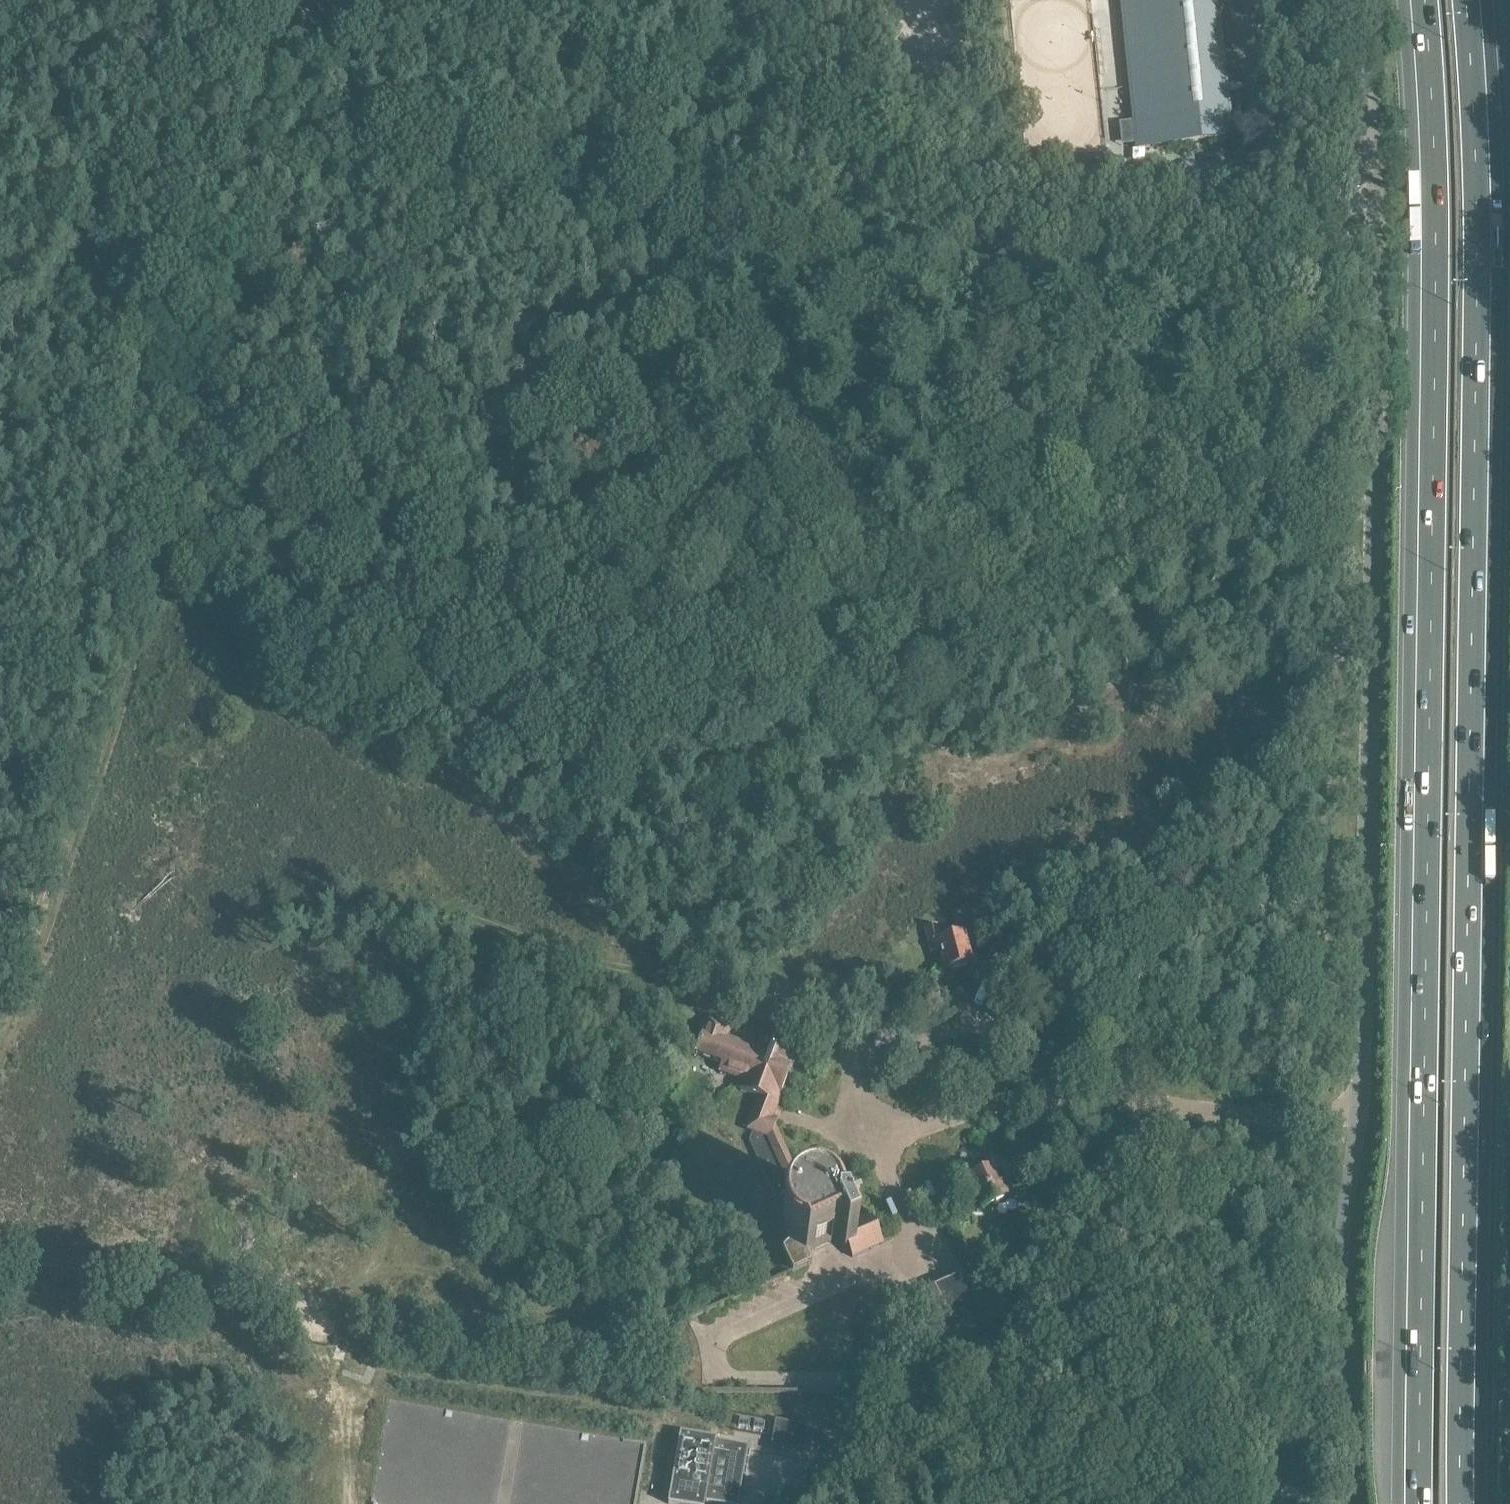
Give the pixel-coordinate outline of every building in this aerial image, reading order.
[(1229,107),(1218,0),(1122,0),(1136,149),(1234,139),(1230,107),(1229,107)] [(942,940),(938,926),(925,928),(932,955),(940,952),(941,956),(945,972),(972,965),(964,935),(942,940)] [(744,1130),(752,1133),(749,1141),(773,1195),(779,1198),(777,1202),(776,1205),(775,1209),(774,1212),(773,1216),(773,1220),(773,1223),(773,1227),(774,1231),(775,1235),(793,1273),(813,1264),(808,1253),(840,1239),(845,1250),(848,1248),(852,1258),(883,1243),(876,1226),(878,1226),(871,1211),(866,1213),(867,1215),(848,1224),(845,1217),(841,1217),(841,1215),(840,1210),(839,1208),(837,1204),(835,1200),(833,1198),(829,1195),(825,1192),(821,1191),(818,1190),(814,1190),(811,1190),(806,1190),(804,1191),(802,1190),(774,1129),(777,1120),(771,1117),(793,1058),(769,1049),(768,1054),(725,1038),(729,1027),(707,1019),(694,1055),(721,1065),(718,1071),(741,1079),(738,1085),(741,1091),(757,1097),(744,1130)] [(971,1176),(968,1168),(962,1171),(969,1185),(972,1183),(983,1207),(1015,1193),(1009,1178),(1000,1182),(993,1166),(971,1176)] [(1024,1257),(1029,1257),(1041,1258),(1042,1242),(1025,1241),(1024,1257)] [(972,1271),(970,1272),(923,1293),(936,1321),(960,1311),(957,1305),(983,1293),(972,1271)] [(371,1503),(637,1503),(647,1444),(531,1423),(389,1399),(371,1503)] [(771,1446),(810,1453),(814,1426),(775,1419),(771,1446)] [(713,1503),(738,1503),(748,1447),(716,1441),(716,1440),(681,1434),(669,1503),(705,1503),(713,1503)]
